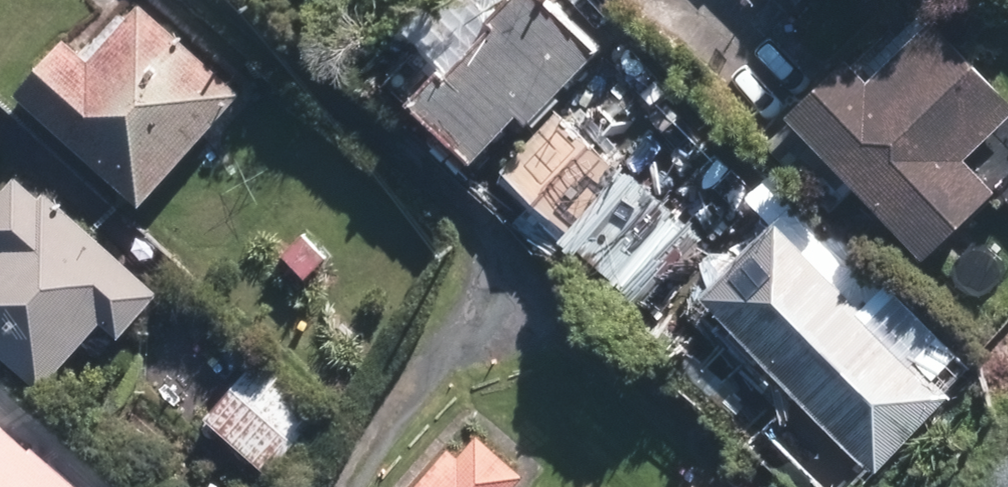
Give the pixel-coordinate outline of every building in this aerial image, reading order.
[(27,84),(154,197),(254,86),(157,0),(147,0),(103,49),(78,27),(27,84)] [(426,86),(492,150),(535,105),(543,113),(615,40),(574,0),(509,0),(426,86)] [(772,137),(841,206),(870,177),(942,249),(1007,184),(1007,171),(983,146),(1007,122),(1007,69),(947,7),(885,68),(864,47),(772,137)] [(569,101),(509,162),(646,295),(705,235),(569,101)] [(42,189),(36,196),(11,173),(0,185),(0,352),(37,385),(98,319),(114,333),(153,290),(42,189)] [(794,207),(719,278),(888,457),(963,385),(794,207)] [(269,348),(211,412),(276,471),(334,407),(269,348)] [(479,418),(419,486),(518,486),(536,467),(479,418)] [(0,419),(0,486),(77,486),(0,419)]
